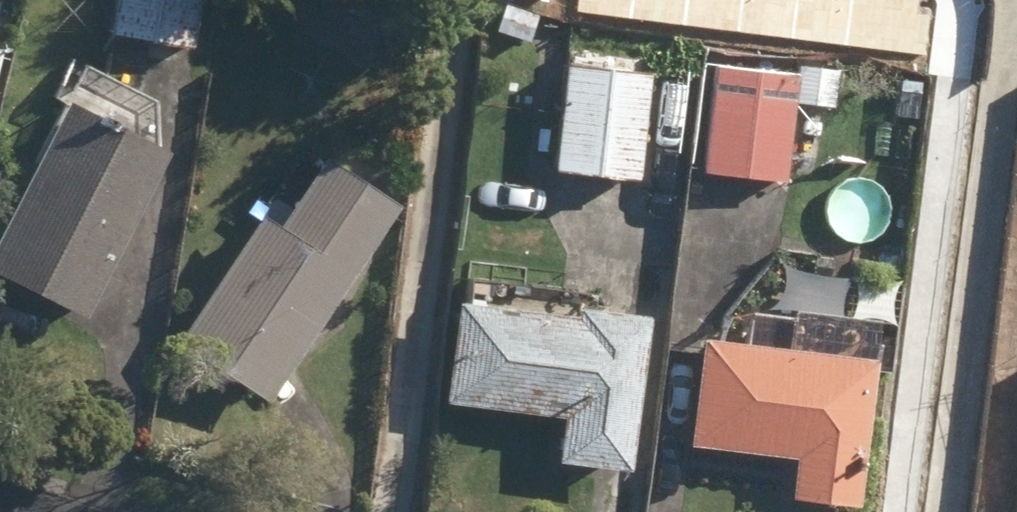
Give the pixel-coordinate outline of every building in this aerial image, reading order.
[(189,52),(198,0),(122,0),(116,41),(189,52)] [(633,0),(579,0),(577,11),(630,18),(633,0)] [(688,0),(633,0),(630,18),(685,24),(688,0)] [(742,0),(688,0),(685,24),(738,31),(742,0)] [(797,0),(742,0),(738,31),(792,38),(797,0)] [(792,38),(846,45),(851,0),(797,0),(792,38)] [(846,45),(924,55),(930,9),(916,7),(917,0),(851,0),(846,45)] [(498,32),(534,42),(540,21),(505,12),(498,32)] [(710,177),(791,185),(800,103),(838,108),(844,69),(803,66),(801,79),(723,70),(710,177)] [(560,173),(643,183),(656,79),(573,69),(560,173)] [(88,324),(175,160),(131,136),(148,104),(92,74),(0,248),(0,277),(88,324)] [(193,334),(284,394),(405,211),(332,163),(286,235),(266,221),(193,334)] [(565,466),(635,474),(654,321),(582,312),(580,321),(461,307),(448,407),(570,423),(565,466)] [(708,345),(696,452),(803,465),(797,504),(864,511),(865,511),(882,366),(887,322),(802,311),(796,356),(708,345)]
